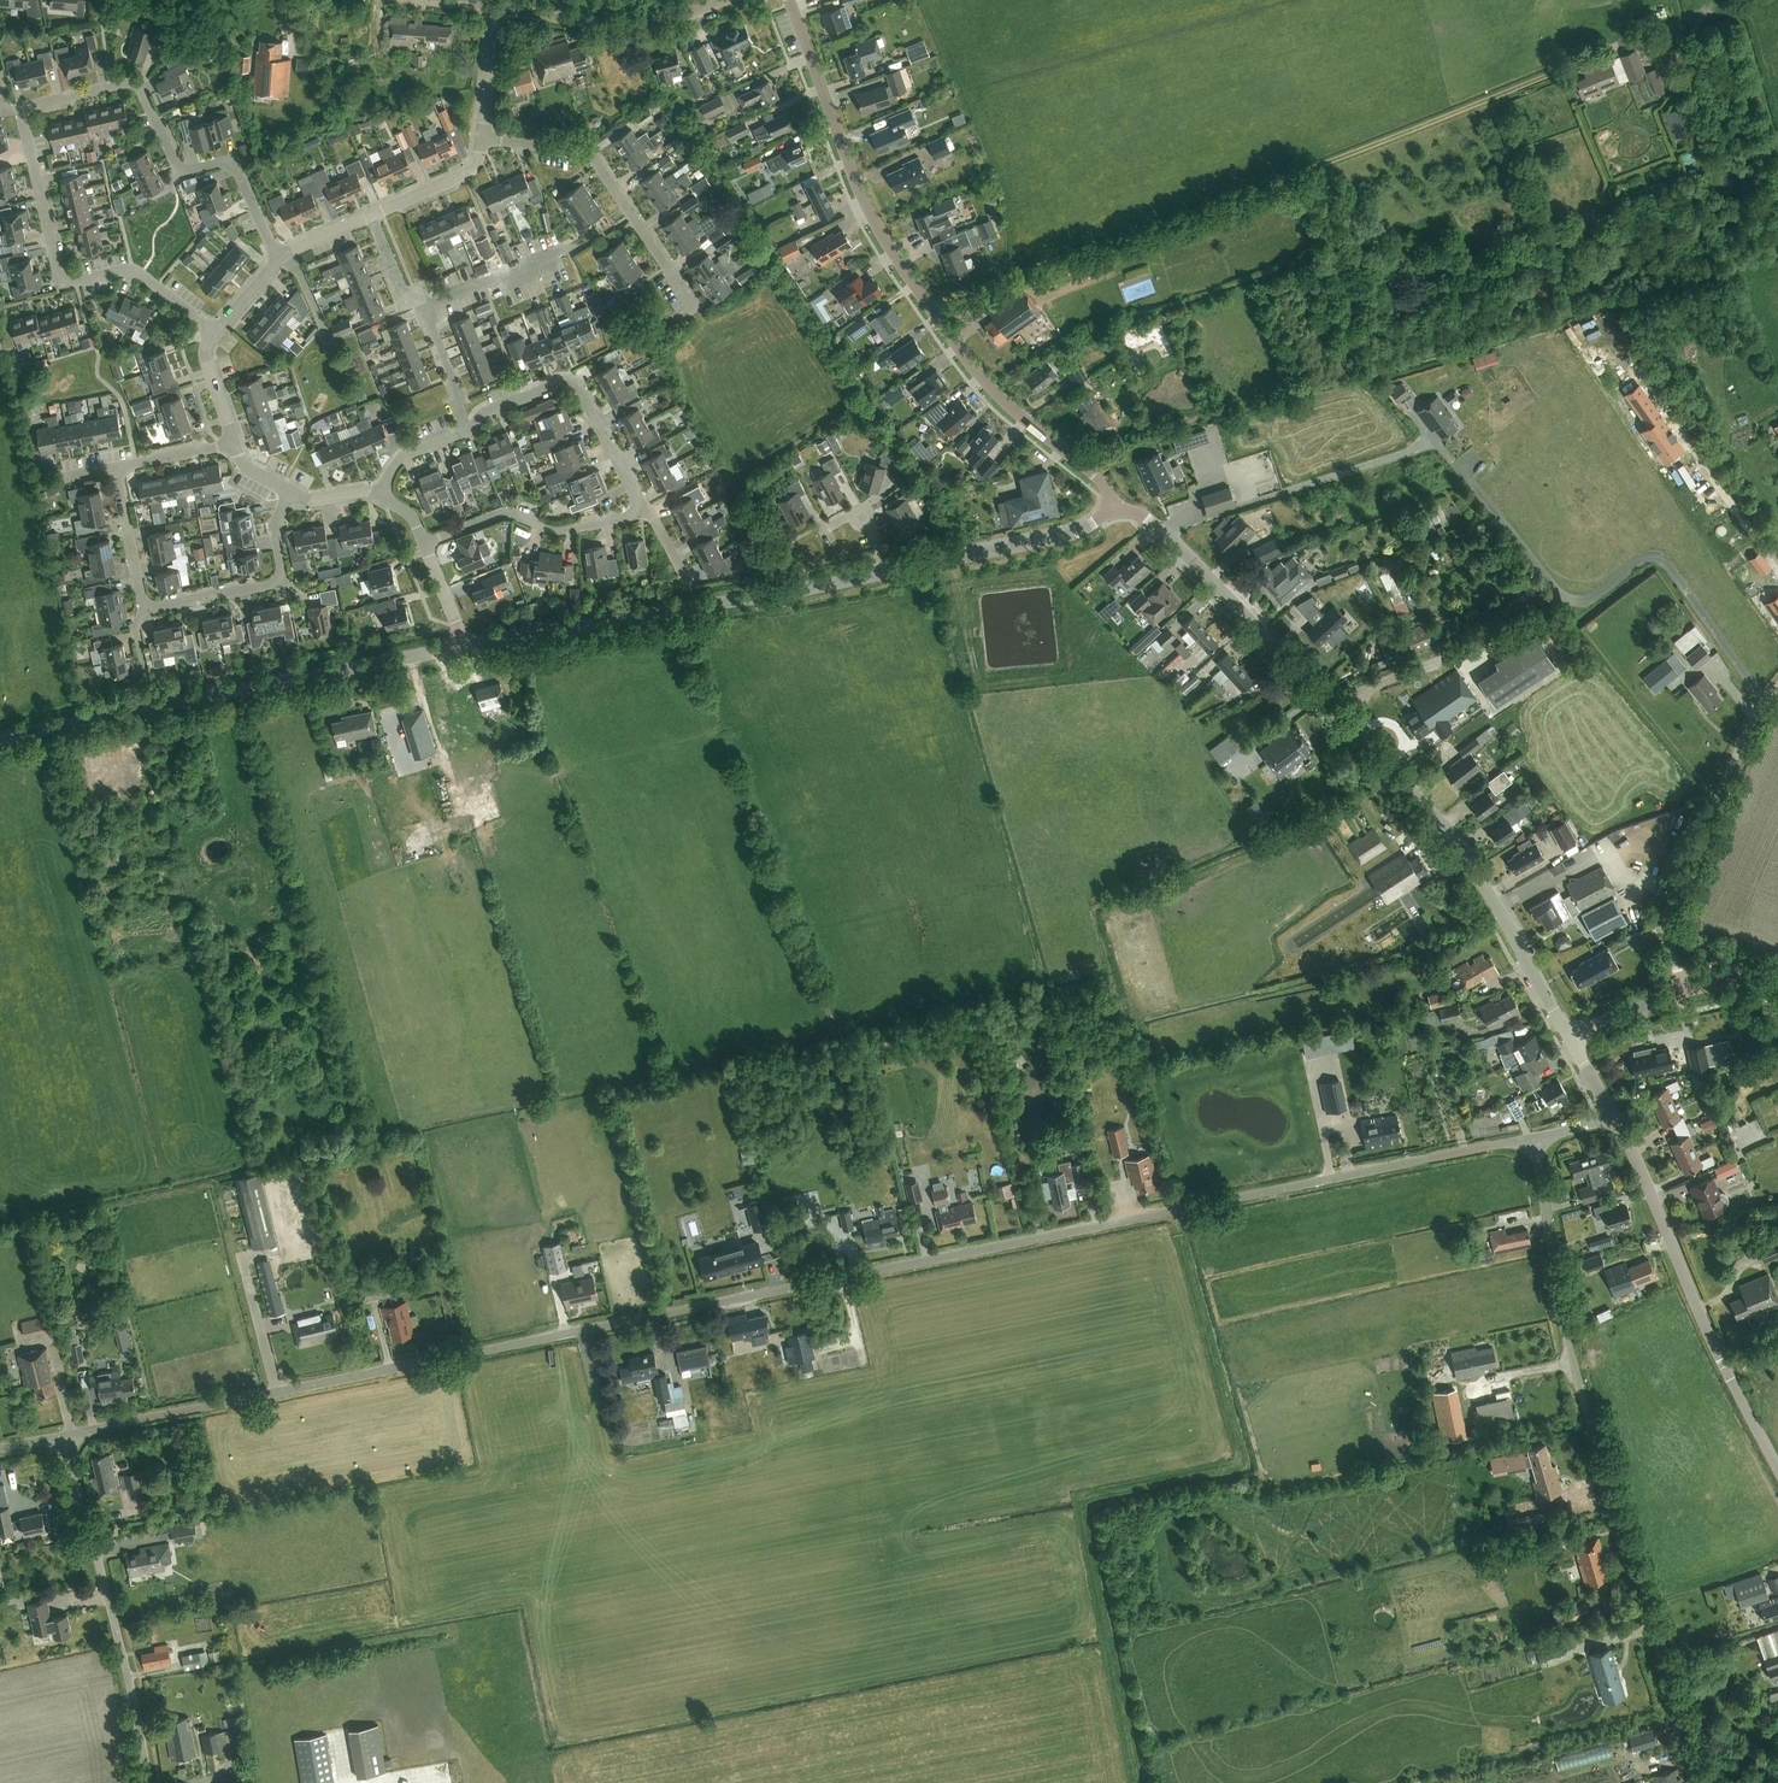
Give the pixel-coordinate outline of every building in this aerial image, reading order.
[(42,15),(39,0),(0,0),(0,5),(27,7),(29,18),(42,15)] [(85,0),(51,0),(51,7),(77,9),(76,16),(84,16),(85,0)] [(844,6),(839,7),(822,13),(829,33),(851,26),(844,6)] [(450,47),(451,27),(438,26),(438,25),(422,24),(422,19),(416,18),(415,23),(409,22),(409,18),(390,17),(390,48),(414,49),(415,40),(436,41),(436,46),(450,47)] [(732,50),(751,41),(746,30),(747,28),(745,23),(741,25),(741,27),(737,29),(736,27),(734,26),(728,29),(727,32),(727,33),(712,41),(725,69),(738,63),(732,50)] [(159,47),(164,31),(151,28),(150,32),(134,27),(131,36),(134,36),(128,55),(144,60),(150,44),(159,47)] [(12,41),(10,34),(0,37),(0,42),(0,44),(12,41)] [(77,54),(81,70),(94,67),(90,50),(97,48),(94,34),(86,36),(89,46),(75,49),(77,54)] [(874,37),(871,38),(855,44),(858,53),(844,57),(851,78),(865,73),(863,65),(866,64),(867,69),(875,66),(874,61),(882,58),(874,37)] [(580,69),(593,65),(586,44),(570,49),(567,38),(533,49),(545,84),(545,83),(579,72),(580,72),(580,69)] [(288,96),(291,59),(280,58),(281,42),(261,40),(260,51),(257,50),(257,56),(256,56),(253,93),(288,96)] [(714,67),(703,44),(691,50),(696,62),(695,63),(700,74),(714,67)] [(929,57),(924,44),(906,51),(911,64),(929,57)] [(81,70),(77,54),(70,56),(67,46),(54,49),(58,63),(65,61),(69,78),(82,75),(81,70)] [(669,55),(654,58),(660,79),(681,74),(679,67),(680,67),(676,49),(668,51),(669,55)] [(1610,61),(1586,71),(1588,77),(1576,82),(1582,97),(1619,82),(1619,83),(1646,72),(1645,71),(1636,50),(1610,61)] [(30,62),(35,84),(49,81),(46,68),(54,67),(50,51),(37,54),(39,59),(30,62)] [(414,55),(415,55),(414,67),(423,67),(423,65),(426,65),(427,60),(423,60),(424,55),(419,55),(419,52),(414,52),(414,55)] [(251,56),(239,56),(238,71),(249,72),(251,56)] [(178,99),(189,95),(182,80),(190,76),(181,57),(173,61),(176,66),(163,72),(166,78),(157,83),(164,98),(175,93),(178,99)] [(35,84),(30,62),(20,64),(19,58),(6,61),(10,77),(17,75),(20,87),(22,87),(25,89),(31,87),(32,85),(35,84)] [(906,90),(905,87),(911,85),(905,68),(886,74),(890,86),(885,88),(884,86),(857,95),(863,113),(890,104),(889,101),(895,100),(893,95),(906,90)] [(1666,91),(1657,68),(1645,73),(1649,81),(1651,80),(1657,95),(1666,91)] [(536,90),(530,69),(511,75),(517,96),(536,90)] [(694,97),(704,92),(694,71),(684,75),(694,97)] [(585,83),(583,76),(576,78),(578,85),(585,83)] [(755,88),(738,96),(743,106),(760,98),(763,104),(778,97),(775,89),(773,90),(768,81),(755,87),(755,88)] [(725,108),(720,96),(693,109),(699,121),(725,108)] [(111,106),(116,126),(124,125),(126,132),(131,131),(124,103),(111,106)] [(108,128),(116,126),(111,106),(99,109),(105,137),(110,135),(108,128)] [(641,124),(653,115),(647,107),(635,116),(641,124)] [(454,127),(446,108),(437,112),(445,130),(454,127)] [(100,138),(105,137),(99,109),(85,112),(86,117),(91,132),(98,130),(100,138)] [(226,115),(225,109),(216,111),(213,121),(204,123),(211,147),(225,143),(223,136),(234,133),(229,114),(226,115)] [(909,109),(890,117),(893,125),(871,134),(879,153),(909,140),(904,127),(915,123),(909,109)] [(1687,134),(1677,109),(1665,114),(1667,121),(1674,139),(1687,134)] [(772,114),(764,117),(767,122),(752,129),(759,143),(793,127),(786,113),(774,118),(772,114)] [(92,137),(91,132),(86,117),(74,120),(81,147),(86,146),(84,139),(92,137)] [(211,147),(204,123),(196,126),(188,118),(179,121),(185,140),(193,138),(196,151),(211,147)] [(76,148),(81,147),(74,120),(62,122),(66,143),(74,141),(76,148)] [(749,131),(744,120),(726,129),(732,140),(749,131)] [(58,145),(66,143),(62,122),(48,125),(55,153),(60,152),(58,145)] [(361,132),(358,124),(349,127),(352,135),(361,132)] [(419,142),(411,124),(402,128),(410,146),(419,142)] [(329,133),(333,143),(351,135),(347,125),(329,133)] [(429,128),(442,158),(458,151),(449,131),(439,136),(435,125),(429,128)] [(426,165),(442,158),(429,128),(423,131),(427,141),(417,145),(426,165)] [(613,141),(623,156),(650,137),(646,132),(637,138),(631,129),(613,141)] [(402,149),(409,146),(402,131),(395,134),(402,149)] [(0,134),(0,149),(8,147),(5,132),(0,134)] [(663,142),(657,132),(650,137),(623,156),(632,170),(650,158),(644,149),(649,146),(652,150),(653,149),(654,150),(659,146),(658,145),(663,142)] [(949,150),(944,139),(943,136),(927,143),(934,159),(950,152),(949,150)] [(669,152),(681,144),(677,137),(665,146),(669,152)] [(804,150),(801,143),(786,150),(784,149),(778,154),(768,159),(773,171),(783,166),(786,170),(792,165),(807,158),(807,156),(807,154),(805,150),(804,150)] [(384,148),(397,178),(413,171),(404,151),(394,156),(390,145),(384,148)] [(381,185),(397,178),(384,148),(378,151),(381,158),(373,162),(367,150),(359,153),(366,169),(373,166),(381,185)] [(87,152),(89,161),(98,159),(96,150),(87,152)] [(134,172),(153,163),(148,151),(122,163),(124,168),(131,165),(134,172)] [(662,170),(674,162),(669,154),(657,162),(662,170)] [(763,164),(759,155),(736,166),(740,174),(741,175),(761,166),(760,165),(763,164)] [(902,164),(903,167),(887,173),(895,192),(911,185),(912,187),(928,180),(918,157),(902,164)] [(341,179),(350,199),(365,192),(359,178),(366,174),(359,159),(346,165),(350,175),(341,179)] [(677,170),(681,175),(685,173),(694,167),(690,161),(677,170)] [(140,184),(159,175),(153,163),(134,172),(138,179),(131,182),(133,187),(140,184)] [(16,179),(13,166),(0,169),(0,182),(16,179)] [(350,199),(341,179),(332,183),(325,168),(311,174),(321,195),(328,192),(334,206),(350,199)] [(677,178),(674,172),(664,179),(658,170),(641,182),(650,196),(677,178)] [(65,178),(60,179),(63,192),(84,187),(82,179),(89,177),(88,172),(78,174),(65,178)] [(519,200),(522,199),(529,195),(533,204),(541,201),(540,190),(535,178),(527,181),(524,173),(510,179),(519,200)] [(677,178),(650,196),(660,210),(678,198),(672,190),(678,185),(679,187),(681,186),(683,188),(691,182),(685,173),(681,175),(677,178)] [(314,198),(321,195),(311,174),(298,180),(305,195),(296,199),(304,219),(320,212),(314,198)] [(159,175),(140,184),(143,191),(137,194),(139,199),(165,187),(159,175)] [(711,185),(705,177),(690,187),(696,195),(711,185)] [(0,182),(0,204),(5,203),(3,195),(19,192),(16,179),(0,182)] [(526,207),(522,199),(519,200),(510,179),(497,184),(506,206),(516,201),(520,210),(526,207)] [(814,202),(826,196),(818,179),(805,185),(814,202)] [(207,200),(222,193),(217,181),(200,188),(198,181),(184,186),(187,193),(197,189),(202,202),(207,200)] [(754,203),(776,193),(770,182),(749,192),(754,203)] [(581,206),(593,198),(583,183),(570,191),(581,206)] [(496,210),(506,206),(497,184),(483,190),(492,211),(490,212),(494,221),(500,219),(496,210)] [(84,187),(63,192),(66,205),(94,198),(93,193),(86,195),(84,187)] [(222,193),(207,200),(210,206),(200,210),(205,223),(218,218),(215,211),(232,204),(227,191),(222,193)] [(568,215),(581,206),(570,191),(558,199),(568,215)] [(304,219),(296,199),(286,204),(282,194),(269,199),(276,215),(282,212),(289,226),(304,219)] [(700,205),(694,196),(680,205),(686,215),(700,205)] [(826,196),(814,202),(822,218),(834,212),(826,196)] [(938,233),(950,228),(949,227),(953,226),(949,217),(959,213),(953,197),(930,206),(932,211),(916,218),(924,237),(938,231),(938,233)] [(94,198),(66,205),(69,217),(90,212),(88,205),(95,203),(94,198)] [(581,206),(591,222),(603,213),(593,198),(581,206)] [(794,211),(802,207),(799,201),(791,205),(794,211)] [(450,212),(459,232),(469,228),(473,238),(479,235),(466,206),(450,212)] [(578,230),(591,222),(581,206),(568,215),(578,230)] [(23,226),(29,224),(26,210),(10,214),(8,207),(0,209),(0,226),(1,230),(7,229),(23,226)] [(802,207),(794,211),(797,218),(806,215),(802,207)] [(552,229),(548,211),(542,212),(546,231),(552,229)] [(90,212),(69,217),(73,231),(77,230),(77,229),(98,224),(100,223),(99,218),(92,220),(90,212)] [(459,232),(450,212),(435,219),(448,249),(454,246),(450,236),(459,232)] [(673,240),(699,222),(696,216),(687,223),(681,214),(663,226),(673,240)] [(699,222),(673,240),(682,254),(700,242),(696,236),(703,234),(716,225),(709,215),(699,222)] [(438,242),(442,252),(448,249),(435,219),(419,226),(428,246),(438,242)] [(991,219),(985,221),(977,225),(982,238),(996,233),(991,219)] [(230,222),(222,228),(231,240),(238,235),(230,222)] [(98,224),(77,229),(77,230),(80,241),(100,237),(108,235),(106,230),(99,231),(98,224)] [(776,232),(781,245),(800,236),(794,224),(776,232)] [(0,232),(0,253),(13,250),(11,243),(22,240),(26,239),(23,226),(7,229),(1,230),(1,232),(0,232)] [(725,234),(719,226),(706,235),(712,243),(725,234)] [(975,226),(973,227),(946,238),(951,250),(942,253),(952,277),(969,270),(960,249),(964,248),(963,247),(971,244),(972,246),(982,242),(975,226)] [(594,236),(588,227),(580,233),(586,241),(594,236)] [(495,228),(489,230),(493,240),(500,238),(495,228)] [(534,238),(531,230),(524,233),(527,240),(534,238)] [(811,246),(822,265),(834,258),(838,264),(841,269),(846,266),(843,261),(844,261),(840,254),(845,251),(844,249),(851,244),(842,230),(835,234),(834,232),(811,246)] [(735,239),(730,231),(712,244),(718,252),(735,239)] [(100,237),(80,241),(83,255),(111,248),(110,243),(102,245),(100,237)] [(486,237),(477,241),(485,259),(494,255),(486,237)] [(506,239),(497,243),(505,261),(514,257),(506,239)] [(779,248),(785,260),(800,253),(794,240),(779,248)] [(620,265),(632,257),(622,241),(610,250),(620,265)] [(229,252),(243,265),(250,256),(236,244),(229,252)] [(334,273),(364,261),(357,245),(337,253),(341,263),(321,271),(324,277),(334,273)] [(607,273),(620,265),(610,250),(597,258),(607,273)] [(700,281),(732,259),(726,251),(718,256),(720,259),(714,263),(708,254),(691,266),(700,281)] [(236,273),(243,265),(229,252),(222,260),(236,273)] [(18,276),(34,272),(31,259),(16,262),(14,255),(0,258),(3,271),(10,269),(12,278),(18,276)] [(620,265),(630,280),(642,272),(632,257),(620,265)] [(732,290),(728,283),(722,274),(723,273),(728,274),(738,267),(732,259),(700,281),(714,302),(732,290)] [(229,281),(236,273),(222,260),(215,269),(229,281)] [(346,275),(350,285),(370,276),(364,261),(334,273),(336,279),(346,275)] [(618,288),(630,280),(620,265),(607,273),(618,288)] [(737,277),(741,283),(758,271),(754,265),(737,277)] [(222,289),(229,281),(215,269),(208,277),(222,289)] [(34,272),(18,276),(20,284),(12,286),(15,299),(29,296),(27,288),(43,285),(40,271),(34,272)] [(344,298),(347,304),(377,292),(370,276),(350,285),(354,294),(344,298)] [(849,313),(882,292),(872,277),(864,283),(859,276),(835,292),(844,305),(849,313)] [(215,298),(222,289),(208,277),(200,285),(215,298)] [(999,346),(1042,315),(1023,287),(989,310),(995,319),(985,326),(999,346)] [(280,294),(269,307),(285,321),(292,313),(300,321),(310,310),(301,291),(298,289),(288,301),(280,294)] [(597,291),(592,294),(597,304),(602,301),(597,291)] [(383,308),(377,292),(347,304),(349,311),(359,306),(366,323),(386,314),(383,308)] [(574,321),(577,320),(566,293),(557,297),(563,310),(566,309),(571,322),(561,326),(562,331),(563,331),(570,348),(583,342),(574,321)] [(813,298),(823,321),(831,318),(825,303),(830,301),(827,293),(813,298)] [(123,300),(114,295),(106,312),(108,313),(105,319),(117,324),(123,332),(127,323),(138,303),(125,296),(123,300)] [(97,309),(94,301),(87,304),(90,312),(97,309)] [(477,306),(480,316),(495,312),(492,302),(477,306)] [(607,311),(602,302),(591,308),(596,317),(607,311)] [(138,303),(127,323),(136,327),(131,338),(142,344),(153,324),(146,321),(152,310),(138,303)] [(563,331),(562,331),(552,335),(547,321),(550,320),(545,306),(536,310),(546,337),(549,336),(558,358),(571,352),(570,348),(563,331)] [(574,321),(583,342),(597,337),(588,316),(591,315),(587,306),(581,308),(584,317),(577,320),(574,321)] [(871,320),(886,343),(900,334),(895,327),(903,322),(901,320),(902,319),(898,314),(897,314),(892,306),(871,320)] [(62,311),(68,331),(76,329),(78,336),(83,334),(75,307),(62,311)] [(278,329),(285,321),(269,307),(259,319),(283,341),(287,336),(278,329)] [(60,334),(68,331),(62,311),(50,315),(58,342),(63,341),(60,334)] [(43,339),(38,318),(36,314),(23,318),(29,338),(37,336),(39,343),(44,341),(43,339)] [(53,344),(58,342),(50,315),(38,318),(43,339),(51,337),(53,344)] [(457,333),(474,326),(470,316),(452,323),(457,333)] [(353,328),(349,317),(330,325),(334,335),(353,328)] [(22,341),(29,338),(23,318),(10,322),(19,349),(24,348),(22,341)] [(278,346),(283,341),(259,319),(247,333),(263,347),(270,339),(278,346)] [(852,340),(865,331),(857,320),(845,329),(852,340)] [(405,321),(388,328),(392,338),(409,331),(405,321)] [(1127,353),(1133,351),(1131,345),(1154,337),(1150,324),(1120,334),(1127,353)] [(457,333),(461,343),(478,336),(474,326),(457,333)] [(374,336),(372,330),(359,335),(362,341),(374,336)] [(392,338),(396,348),(414,341),(409,331),(392,338)] [(544,363),(558,358),(549,336),(546,337),(539,340),(535,331),(529,334),(533,342),(536,341),(544,363)] [(1584,336),(1602,364),(1610,359),(1593,331),(1584,336)] [(1020,335),(1014,339),(1018,345),(1024,342),(1020,335)] [(461,343),(465,353),(482,347),(478,336),(461,343)] [(536,341),(533,342),(526,345),(522,336),(508,342),(515,359),(525,355),(530,368),(544,363),(536,341)] [(90,337),(81,340),(83,349),(93,346),(90,337)] [(903,370),(925,355),(914,338),(891,354),(887,347),(874,355),(881,366),(894,357),(903,370)] [(302,346),(294,340),(288,347),(295,354),(302,346)] [(400,358),(418,351),(414,341),(396,348),(400,358)] [(465,353),(469,364),(486,357),(484,352),(488,350),(486,345),(482,347),(465,353)] [(152,371),(170,364),(165,349),(153,353),(151,347),(137,352),(144,373),(152,371)] [(404,368),(422,361),(418,351),(400,358),(404,368)] [(1498,362),(1494,351),(1473,357),(1476,369),(1498,362)] [(603,388),(622,378),(622,376),(628,373),(625,368),(620,366),(617,368),(615,364),(623,360),(619,354),(606,360),(610,367),(598,373),(596,374),(603,388)] [(469,364),(473,374),(490,367),(487,360),(486,357),(469,364)] [(123,377),(116,358),(109,360),(115,380),(123,377)] [(16,363),(18,371),(30,367),(28,359),(16,363)] [(47,365),(46,359),(37,361),(38,367),(47,365)] [(408,378),(426,371),(422,361),(404,368),(408,378)] [(1037,392),(1058,375),(1047,361),(1026,378),(1037,392)] [(170,364),(152,371),(144,373),(147,383),(150,382),(154,393),(168,389),(166,382),(175,379),(170,364)] [(494,377),(490,367),(473,374),(477,384),(494,377)] [(1080,367),(1067,374),(1074,385),(1087,378),(1080,367)] [(935,393),(946,385),(936,370),(911,389),(924,407),(937,397),(935,393)] [(426,371),(408,378),(412,388),(430,382),(426,371)] [(245,401),(276,390),(274,384),(263,388),(260,378),(239,385),(245,401)] [(621,396),(624,402),(637,395),(634,389),(637,387),(634,382),(626,386),(622,378),(603,388),(610,402),(611,401),(621,396)] [(1410,394),(1401,382),(1389,391),(1398,403),(1410,394)] [(1649,428),(1672,460),(1689,447),(1682,437),(1684,436),(1678,427),(1676,428),(1645,383),(1634,391),(1642,402),(1643,401),(1658,422),(1649,428)] [(906,394),(899,384),(883,395),(890,405),(906,394)] [(267,400),(285,394),(283,388),(276,390),(245,401),(250,417),(271,410),(267,400)] [(359,401),(367,398),(364,390),(356,394),(359,401)] [(1097,442),(1118,426),(1105,407),(1103,409),(1090,391),(1076,402),(1084,414),(1081,416),(1084,421),(1088,418),(1092,424),(1087,428),(1097,442)] [(1450,404),(1458,398),(1453,392),(1445,398),(1450,404)] [(168,417),(186,411),(181,396),(172,400),(170,393),(156,398),(160,411),(165,409),(168,417)] [(108,405),(107,406),(105,394),(100,395),(102,407),(103,407),(109,438),(122,435),(118,415),(110,416),(108,405)] [(1451,414),(1438,397),(1418,412),(1431,430),(1435,428),(1443,439),(1457,429),(1449,419),(1452,417),(1451,415),(1451,414)] [(131,405),(134,415),(152,408),(149,399),(131,405)] [(538,429),(569,417),(565,406),(557,409),(553,399),(523,411),(527,420),(533,417),(538,429)] [(627,432),(646,422),(639,408),(643,405),(640,399),(627,406),(630,412),(620,418),(619,418),(627,432)] [(964,422),(973,414),(960,400),(952,406),(951,407),(952,409),(948,412),(940,403),(923,412),(934,425),(938,422),(946,430),(941,434),(946,441),(966,424),(964,422)] [(356,412),(352,404),(344,408),(347,416),(356,412)] [(684,412),(679,404),(671,409),(675,417),(684,412)] [(96,440),(109,438),(103,407),(102,407),(97,408),(99,418),(92,420),(96,440)] [(256,433),(287,422),(285,416),(274,420),(271,410),(250,417),(256,433)] [(84,443),(96,440),(92,420),(85,421),(83,411),(77,412),(84,443)] [(186,411),(168,417),(171,426),(166,428),(170,440),(184,436),(182,429),(191,426),(186,411)] [(74,423),(67,425),(71,446),(84,443),(77,412),(72,413),(74,423)] [(339,420),(335,412),(324,416),(324,418),(327,425),(339,420)] [(59,448),(71,446),(67,425),(60,426),(57,415),(52,416),(57,438),(59,448)] [(37,429),(39,441),(57,438),(52,416),(44,417),(45,421),(48,421),(49,427),(37,429)] [(397,430),(391,416),(383,419),(389,433),(397,430)] [(362,419),(375,449),(390,443),(382,423),(373,427),(368,417),(362,419)] [(569,417),(538,429),(542,440),(533,443),(536,449),(559,440),(557,434),(574,427),(569,417)] [(320,420),(316,423),(318,429),(321,428),(321,427),(327,425),(324,418),(320,420)] [(287,422),(256,433),(262,449),(282,442),(278,432),(297,426),(295,419),(293,420),(287,422)] [(359,456),(375,449),(362,419),(356,422),(360,432),(351,436),(359,456)] [(646,422),(627,432),(634,446),(645,440),(648,446),(661,439),(655,427),(650,430),(646,422)] [(993,447),(999,440),(997,439),(991,433),(991,431),(988,427),(985,428),(983,426),(970,442),(976,447),(973,451),(974,453),(968,460),(975,465),(970,471),(980,479),(987,477),(997,465),(984,454),(992,445),(993,447)] [(696,434),(692,427),(683,432),(687,439),(696,434)] [(1175,439),(1180,451),(1211,439),(1206,427),(1175,439)] [(298,429),(286,433),(291,448),(304,444),(298,429)] [(343,462),(359,456),(351,436),(341,440),(337,430),(331,432),(343,462)] [(496,435),(509,467),(517,463),(521,472),(527,469),(518,446),(513,447),(507,431),(496,435)] [(343,462),(331,432),(320,436),(322,442),(317,444),(327,469),(343,462)] [(841,447),(833,432),(826,435),(834,451),(841,447)] [(509,467),(496,435),(486,439),(489,448),(483,451),(484,453),(482,454),(484,460),(490,474),(509,467)] [(963,436),(954,447),(959,451),(968,441),(963,436)] [(59,448),(57,438),(39,441),(42,454),(59,450),(58,448),(59,448)] [(550,451),(555,461),(586,448),(582,438),(566,444),(563,438),(559,440),(536,449),(538,456),(550,451)] [(831,449),(825,438),(816,443),(822,454),(831,449)] [(942,450),(934,440),(927,445),(921,438),(913,444),(925,462),(942,450)] [(650,476),(669,466),(665,457),(672,453),(669,447),(666,448),(663,443),(650,450),(653,456),(643,462),(650,476)] [(586,448),(555,461),(559,471),(545,477),(548,483),(573,473),(571,467),(591,459),(586,448)] [(886,449),(879,454),(881,457),(879,466),(867,463),(860,485),(878,491),(884,470),(894,473),(897,463),(886,449)] [(461,455),(473,487),(492,479),(483,457),(475,460),(471,451),(461,455)] [(1152,494),(1153,493),(1173,484),(1158,453),(1149,458),(1138,463),(1146,478),(1144,479),(1152,494)] [(463,491),(473,487),(461,455),(450,459),(457,476),(451,478),(460,502),(464,501),(465,494),(463,491)] [(827,503),(843,495),(836,482),(837,481),(833,474),(841,470),(833,457),(821,463),(827,473),(814,480),(827,503)] [(219,464),(202,468),(203,469),(205,480),(222,476),(219,464)] [(460,502),(451,478),(445,480),(438,464),(428,468),(440,500),(450,496),(454,505),(460,502)] [(669,466),(650,476),(657,490),(668,484),(671,490),(684,483),(681,477),(676,479),(669,466)] [(430,504),(440,500),(428,468),(417,473),(424,490),(418,493),(426,513),(432,510),(430,504)] [(568,485),(571,493),(603,480),(599,470),(588,474),(585,468),(573,473),(548,483),(551,491),(568,485)] [(205,480),(203,469),(190,472),(194,493),(196,499),(203,498),(204,503),(210,502),(205,480)] [(1012,524),(1058,512),(1053,496),(1056,495),(1054,487),(1051,488),(1047,471),(1020,478),(1025,495),(1006,499),(1006,500),(998,502),(1004,525),(1012,523),(1012,524)] [(187,494),(194,493),(190,472),(177,475),(184,506),(189,505),(187,494)] [(1009,480),(1007,473),(991,477),(993,484),(1009,480)] [(178,507),(184,506),(177,475),(165,477),(169,498),(176,496),(178,507)] [(222,476),(205,480),(210,502),(217,500),(216,496),(213,497),(212,491),(224,489),(222,476)] [(162,499),(169,498),(165,477),(152,480),(158,511),(164,510),(162,499)] [(792,525),(810,515),(799,495),(805,492),(798,479),(787,485),(792,494),(779,501),(792,525)] [(153,512),(158,511),(152,480),(139,482),(143,503),(151,502),(153,512)] [(607,491),(603,480),(571,493),(576,503),(569,505),(572,512),(594,503),(591,497),(607,491)] [(1734,521),(1709,480),(1691,490),(1711,522),(1716,520),(1721,528),(1734,521)] [(680,521),(699,511),(695,504),(706,498),(699,485),(680,496),(683,502),(672,507),(680,521)] [(81,509),(103,505),(100,490),(85,493),(83,487),(69,490),(71,502),(80,500),(81,509)] [(1202,497),(1209,515),(1236,505),(1230,487),(1202,497)] [(906,501),(914,497),(910,490),(897,497),(901,503),(888,510),(900,532),(918,522),(906,501)] [(103,505),(81,509),(83,519),(75,520),(77,534),(92,531),(91,523),(106,520),(103,505)] [(234,508),(219,511),(223,531),(230,529),(231,530),(253,526),(251,513),(235,516),(234,508)] [(1440,521),(1434,509),(1429,512),(1435,523),(1440,521)] [(701,535),(717,527),(727,521),(723,515),(713,521),(709,515),(703,518),(699,511),(680,521),(687,535),(698,529),(701,535)] [(202,515),(205,528),(217,525),(214,512),(202,515)] [(1256,532),(1242,519),(1239,516),(1229,526),(1225,522),(1216,530),(1220,535),(1215,540),(1220,545),(1220,547),(1222,549),(1224,549),(1229,554),(1237,546),(1240,549),(1256,532)] [(355,523),(359,544),(374,541),(375,548),(383,546),(379,529),(372,531),(370,520),(355,523)] [(152,547),(173,543),(171,530),(182,528),(181,521),(166,524),(167,531),(149,534),(152,547)] [(351,552),(350,546),(359,544),(355,523),(340,526),(342,536),(334,538),(338,555),(345,554),(345,553),(351,552)] [(338,555),(334,538),(327,539),(324,525),(309,528),(313,549),(322,547),(324,554),(330,553),(330,557),(338,555)] [(223,531),(225,539),(227,552),(241,549),(240,542),(256,539),(253,526),(231,530),(223,531)] [(701,561),(720,551),(713,537),(720,533),(717,527),(701,535),(704,541),(694,547),(701,561)] [(303,551),(313,549),(309,528),(294,531),(296,542),(289,543),(294,568),(294,570),(306,567),(306,565),(303,551)] [(91,559),(113,555),(110,540),(95,543),(93,535),(76,539),(77,547),(80,546),(81,552),(90,550),(91,559)] [(465,572),(486,563),(483,556),(490,553),(491,551),(488,543),(485,541),(478,544),(477,543),(476,543),(473,535),(458,540),(462,550),(464,549),(466,555),(459,558),(465,572)] [(1253,548),(1259,562),(1284,550),(1277,536),(1253,548)] [(748,541),(746,537),(738,541),(745,554),(753,550),(748,541)] [(1468,551),(1478,556),(1484,544),(1469,537),(1465,545),(1470,547),(1468,551)] [(630,566),(648,563),(643,539),(626,542),(630,566)] [(1309,550),(1318,546),(1316,540),(1306,543),(1309,550)] [(174,563),(186,561),(188,560),(187,554),(176,556),(173,543),(152,547),(154,560),(172,557),(174,563)] [(202,546),(192,548),(194,558),(204,556),(202,546)] [(610,575),(618,574),(616,558),(606,560),(604,546),(584,550),(588,574),(607,571),(608,574),(610,575)] [(241,549),(227,552),(228,558),(227,558),(230,573),(253,568),(254,570),(262,568),(259,553),(243,556),(241,549)] [(549,577),(551,553),(540,551),(539,560),(529,559),(528,562),(522,561),(520,574),(527,575),(526,580),(548,582),(549,577)] [(720,551),(701,561),(708,574),(722,567),(725,574),(741,565),(733,552),(724,557),(720,551)] [(551,553),(549,577),(571,579),(573,564),(562,563),(563,554),(551,553)] [(113,555),(91,559),(93,568),(85,570),(87,582),(102,579),(101,573),(116,570),(113,555)] [(1282,562),(1281,561),(1271,571),(1266,565),(1255,576),(1281,604),(1311,575),(1293,555),(1286,562),(1282,562)] [(1131,584),(1149,568),(1138,556),(1121,572),(1115,565),(1103,576),(1113,586),(1124,576),(1131,584)] [(1501,557),(1495,560),(1501,571),(1507,568),(1501,557)] [(186,561),(174,563),(171,564),(172,570),(157,573),(160,589),(181,584),(179,575),(188,573),(186,561)] [(1412,580),(1424,575),(1418,561),(1407,566),(1412,580)] [(1335,579),(1349,574),(1345,565),(1331,570),(1335,579)] [(374,596),(397,590),(391,566),(368,573),(374,596)] [(1396,604),(1405,599),(1391,570),(1382,574),(1396,604)] [(495,589),(508,584),(504,571),(482,580),(485,587),(478,590),(479,592),(474,594),(480,609),(490,605),(489,602),(498,598),(495,589)] [(1317,586),(1330,580),(1327,571),(1313,577),(1317,586)] [(337,585),(351,582),(349,574),(335,577),(337,585)] [(1389,617),(1396,614),(1378,577),(1372,580),(1389,617)] [(1433,597),(1426,579),(1414,583),(1421,602),(1433,597)] [(1154,623),(1165,613),(1166,614),(1180,602),(1163,583),(1149,596),(1148,598),(1142,591),(1129,604),(1140,615),(1143,612),(1154,623)] [(103,594),(101,584),(85,588),(87,597),(88,604),(96,602),(98,609),(123,604),(120,590),(103,594)] [(327,605),(338,603),(335,588),(320,591),(323,606),(309,608),(314,636),(332,632),(327,605)] [(569,598),(579,598),(578,588),(568,588),(569,598)] [(1295,599),(1292,602),(1300,610),(1314,597),(1311,594),(1295,599)] [(1769,602),(1777,614),(1777,595),(1769,602)] [(1106,618),(1123,603),(1116,596),(1100,611),(1106,618)] [(1516,596),(1509,600),(1517,616),(1525,611),(1516,596)] [(350,600),(352,608),(360,606),(357,597),(350,600)] [(394,597),(375,603),(368,605),(370,612),(377,610),(379,617),(384,616),(387,629),(410,622),(406,607),(398,609),(394,597)] [(73,598),(65,599),(68,613),(75,612),(73,598)] [(520,610),(526,608),(523,599),(517,601),(520,610)] [(267,607),(272,634),(285,632),(286,637),(295,636),(289,610),(282,611),(281,604),(279,604),(276,602),(271,603),(269,606),(267,607)] [(1332,603),(1304,629),(1317,642),(1328,632),(1335,640),(1331,644),(1331,645),(1336,641),(1346,631),(1338,623),(1345,616),(1332,603)] [(126,619),(123,604),(98,609),(101,623),(92,625),(94,635),(111,631),(109,622),(126,619)] [(263,636),(272,634),(267,607),(264,607),(261,605),(256,606),(254,609),(252,609),(254,620),(247,622),(252,646),(260,645),(263,636)] [(1498,624),(1490,606),(1480,610),(1489,629),(1498,624)] [(218,616),(222,640),(223,644),(236,641),(245,640),(241,623),(234,624),(232,614),(218,616)] [(209,643),(222,640),(218,616),(203,619),(206,630),(198,632),(202,648),(210,647),(209,643)] [(1189,643),(1194,638),(1205,629),(1193,616),(1183,625),(1187,630),(1184,634),(1182,635),(1189,643)] [(169,626),(174,655),(184,654),(186,655),(186,659),(188,661),(198,659),(192,633),(185,634),(183,623),(180,624),(178,622),(173,623),(171,626),(169,626)] [(1389,664),(1434,646),(1425,624),(1380,641),(1389,664)] [(1685,652),(1701,640),(1703,643),(1709,639),(1697,624),(1676,640),(1685,652)] [(174,655),(169,626),(166,627),(163,625),(159,626),(157,629),(155,629),(157,640),(149,641),(154,667),(163,665),(162,657),(174,655)] [(1130,647),(1136,654),(1161,632),(1155,625),(1134,644),(1130,647)] [(1168,628),(1156,639),(1164,648),(1176,637),(1168,628)] [(1205,629),(1194,638),(1208,652),(1218,643),(1205,629)] [(1478,680),(1496,706),(1556,666),(1535,635),(1495,662),(1498,666),(1478,680)] [(102,662),(126,657),(123,643),(112,645),(111,638),(94,641),(95,649),(99,649),(102,662)] [(1179,653),(1186,647),(1181,642),(1174,648),(1179,653)] [(1711,656),(1703,647),(1701,645),(1686,657),(1696,668),(1711,656)] [(1185,659),(1191,653),(1186,647),(1179,653),(1183,657),(1185,659)] [(1179,653),(1158,672),(1162,677),(1183,657),(1179,653)] [(1217,663),(1230,677),(1240,667),(1227,654),(1217,663)] [(126,657),(102,662),(105,675),(101,676),(104,692),(121,689),(119,681),(124,680),(123,673),(129,671),(126,657)] [(1666,659),(1643,678),(1656,693),(1679,673),(1666,659)] [(1252,681),(1240,667),(1230,677),(1242,690),(1252,681)] [(1475,709),(1480,705),(1476,699),(1477,699),(1457,670),(1413,700),(1419,710),(1405,720),(1419,739),(1436,727),(1439,731),(1438,732),(1441,737),(1453,729),(1450,726),(1452,724),(1448,719),(1471,703),(1475,709)] [(1200,674),(1184,682),(1188,691),(1204,683),(1200,674)] [(1717,690),(1704,674),(1688,687),(1707,710),(1721,699),(1715,691),(1717,690)] [(451,737),(460,776),(497,767),(483,709),(505,704),(499,679),(428,696),(439,740),(451,737)] [(1213,689),(1219,683),(1215,679),(1209,685),(1213,689)] [(1219,683),(1213,689),(1219,696),(1226,690),(1219,683)] [(441,746),(426,705),(408,712),(409,715),(407,716),(420,753),(441,746)] [(346,740),(376,734),(372,711),(347,716),(348,719),(333,722),(336,739),(346,737),(346,740)] [(1513,738),(1520,731),(1513,723),(1505,729),(1513,738)] [(1308,749),(1312,746),(1299,728),(1295,731),(1292,727),(1260,751),(1280,778),(1295,766),(1295,765),(1305,757),(1305,758),(1312,753),(1308,749)] [(1493,736),(1488,728),(1476,737),(1459,751),(1465,759),(1446,773),(1456,786),(1481,767),(1471,753),(1493,736)] [(118,757),(142,750),(137,733),(120,737),(119,733),(87,742),(94,766),(119,759),(118,757)] [(1221,761),(1239,748),(1230,735),(1211,747),(1221,761)] [(1311,760),(1305,765),(1309,771),(1315,766),(1311,760)] [(127,790),(119,763),(95,769),(102,796),(127,790)] [(1496,793),(1512,782),(1511,780),(1514,777),(1511,774),(1508,777),(1503,770),(1487,783),(1492,790),(1488,793),(1489,794),(1472,807),(1480,818),(1497,806),(1493,800),(1498,796),(1496,793)] [(67,798),(79,795),(77,786),(65,790),(67,798)] [(1540,791),(1534,799),(1540,804),(1546,796),(1540,791)] [(1256,799),(1245,808),(1258,824),(1268,816),(1256,799)] [(1523,800),(1516,806),(1522,815),(1527,812),(1529,809),(1523,800)] [(1510,824),(1515,821),(1522,817),(1514,805),(1501,814),(1506,821),(1490,832),(1498,845),(1516,834),(1510,824)] [(1564,821),(1549,829),(1560,849),(1575,840),(1564,821)] [(1358,864),(1385,847),(1372,826),(1363,832),(1363,834),(1359,837),(1358,836),(1345,844),(1358,864)] [(1516,874),(1533,865),(1544,859),(1536,844),(1532,845),(1529,840),(1518,847),(1521,853),(1508,860),(1512,868),(1511,869),(1513,873),(1515,873),(1516,874)] [(128,849),(120,852),(124,863),(132,861),(128,849)] [(1387,904),(1432,875),(1419,856),(1410,862),(1404,853),(1369,875),(1387,904)] [(1564,861),(1552,865),(1555,873),(1567,869),(1564,861)] [(1563,899),(1559,892),(1530,908),(1537,922),(1541,919),(1546,928),(1572,915),(1573,917),(1617,892),(1602,866),(1567,885),(1571,894),(1563,899)] [(1428,894),(1423,886),(1417,890),(1422,897),(1428,894)] [(1593,939),(1626,921),(1612,895),(1579,913),(1593,939)] [(1643,921),(1649,919),(1646,909),(1640,911),(1643,921)] [(1380,946),(1403,932),(1407,940),(1421,932),(1412,917),(1391,929),(1387,922),(1372,931),(1380,946)] [(1584,922),(1577,926),(1583,938),(1590,935),(1584,922)] [(1632,949),(1643,945),(1639,931),(1622,936),(1624,943),(1629,942),(1632,949)] [(1617,968),(1606,949),(1577,965),(1578,967),(1570,971),(1578,986),(1586,982),(1587,984),(1617,968)] [(1486,981),(1499,974),(1489,957),(1484,960),(1482,956),(1474,961),(1475,963),(1469,966),(1467,963),(1454,970),(1465,990),(1484,979),(1486,981)] [(1427,996),(1428,996),(1431,1009),(1450,1004),(1446,991),(1427,996)] [(1489,1027),(1519,1011),(1511,994),(1495,1003),(1494,1000),(1479,1008),(1489,1027)] [(1439,1008),(1439,1009),(1422,1013),(1426,1027),(1442,1023),(1462,1019),(1458,1004),(1439,1008)] [(1305,1058),(1346,1049),(1342,1031),(1301,1041),(1305,1058)] [(958,1040),(963,1052),(972,1048),(968,1036),(958,1040)] [(1519,1044),(1514,1036),(1498,1045),(1503,1053),(1500,1055),(1505,1067),(1510,1066),(1514,1063),(1541,1049),(1534,1036),(1519,1044)] [(1726,1039),(1703,1045),(1707,1065),(1731,1060),(1726,1039)] [(1707,1065),(1703,1045),(1687,1048),(1691,1069),(1707,1065)] [(1635,1077),(1673,1069),(1668,1048),(1656,1051),(1655,1046),(1633,1051),(1634,1055),(1631,1056),(1635,1077)] [(1541,1049),(1514,1063),(1514,1064),(1511,1066),(1516,1074),(1515,1075),(1523,1089),(1541,1078),(1536,1070),(1549,1063),(1541,1049)] [(1694,1080),(1707,1078),(1705,1069),(1692,1072),(1694,1080)] [(1345,1108),(1339,1079),(1318,1083),(1324,1112),(1345,1108)] [(1656,1111),(1674,1103),(1669,1092),(1680,1088),(1677,1080),(1666,1085),(1667,1088),(1650,1096),(1656,1111)] [(1568,1101),(1564,1095),(1565,1094),(1558,1081),(1541,1090),(1544,1095),(1532,1101),(1537,1109),(1548,1103),(1549,1104),(1556,1099),(1560,1106),(1568,1101)] [(1463,1095),(1474,1097),(1476,1097),(1478,1089),(1476,1088),(1465,1086),(1463,1095)] [(1515,1098),(1506,1103),(1516,1120),(1524,1115),(1515,1098)] [(1360,1109),(1367,1108),(1366,1100),(1359,1102),(1360,1109)] [(1674,1103),(1656,1111),(1663,1126),(1672,1122),(1675,1129),(1686,1124),(1683,1117),(1681,1118),(1674,1103)] [(1389,1137),(1400,1135),(1396,1116),(1383,1118),(1382,1117),(1360,1121),(1365,1150),(1391,1145),(1389,1137)] [(1712,1117),(1705,1120),(1701,1121),(1705,1131),(1708,1130),(1716,1127),(1712,1117)] [(1114,1157),(1129,1154),(1125,1138),(1127,1137),(1125,1126),(1107,1130),(1114,1157)] [(1678,1158),(1695,1150),(1688,1135),(1691,1134),(1687,1127),(1676,1132),(1679,1139),(1671,1143),(1678,1158)] [(745,1163),(755,1161),(753,1148),(743,1150),(745,1163)] [(1695,1150),(1678,1158),(1685,1174),(1702,1166),(1703,1168),(1714,1163),(1711,1156),(1700,1161),(1695,1150)] [(1588,1157),(1600,1198),(1615,1193),(1611,1179),(1602,1182),(1599,1171),(1610,1168),(1610,1166),(1611,1166),(1618,1164),(1616,1158),(1609,1160),(1608,1161),(1605,1151),(1588,1157)] [(1158,1185),(1150,1154),(1125,1159),(1128,1174),(1133,1172),(1136,1186),(1140,1185),(1141,1189),(1158,1185)] [(1584,1203),(1600,1198),(1588,1157),(1570,1162),(1571,1164),(1570,1165),(1571,1168),(1572,1169),(1575,1179),(1586,1175),(1589,1186),(1579,1189),(1584,1203)] [(1059,1172),(1046,1175),(1054,1208),(1070,1204),(1065,1182),(1073,1180),(1072,1176),(1075,1187),(1087,1185),(1082,1162),(1078,1163),(1071,1164),(1070,1160),(1058,1163),(1059,1172)] [(1719,1179),(1739,1170),(1734,1160),(1714,1169),(1719,1179)] [(262,1183),(260,1173),(236,1178),(239,1189),(251,1240),(253,1248),(277,1242),(275,1234),(262,1183)] [(1726,1194),(1721,1192),(1719,1193),(1712,1178),(1691,1187),(1697,1201),(1699,1200),(1706,1216),(1725,1208),(1724,1204),(1726,1203),(1728,1198),(1726,1194)] [(921,1199),(917,1180),(904,1184),(909,1202),(921,1199)] [(731,1198),(750,1193),(748,1184),(729,1189),(731,1198)] [(962,1224),(976,1221),(972,1203),(951,1208),(950,1207),(948,1208),(947,1204),(949,1204),(945,1185),(930,1189),(934,1207),(939,1206),(940,1210),(935,1211),(940,1233),(963,1227),(962,1224)] [(1568,1190),(1560,1192),(1562,1199),(1570,1197),(1568,1190)] [(964,1192),(962,1192),(957,1193),(959,1201),(965,1200),(964,1192)] [(795,1228),(788,1197),(781,1198),(788,1229),(795,1228)] [(770,1226),(763,1203),(762,1200),(746,1204),(754,1231),(770,1226)] [(1631,1221),(1626,1205),(1612,1210),(1610,1203),(1593,1208),(1597,1219),(1607,1216),(1610,1228),(1631,1221)] [(873,1220),(872,1219),(863,1221),(868,1245),(873,1244),(873,1243),(878,1241),(879,1243),(890,1240),(889,1235),(900,1233),(896,1219),(894,1210),(885,1212),(883,1205),(876,1206),(878,1216),(880,1215),(880,1218),(873,1220)] [(843,1231),(854,1229),(852,1218),(854,1218),(853,1213),(851,1213),(850,1210),(839,1212),(843,1231)] [(1495,1253),(1531,1246),(1527,1229),(1506,1234),(1505,1229),(1490,1232),(1495,1253)] [(1612,1245),(1609,1236),(1589,1242),(1592,1251),(1612,1245)] [(765,1263),(758,1239),(698,1257),(705,1280),(765,1263)] [(1777,1257),(1777,1240),(1758,1248),(1764,1263),(1777,1257)] [(568,1268),(562,1242),(542,1247),(548,1272),(568,1268)] [(1582,1260),(1586,1272),(1604,1266),(1600,1253),(1582,1260)] [(286,1313),(283,1304),(281,1294),(278,1294),(270,1259),(257,1263),(270,1317),(286,1313)] [(1634,1286),(1656,1279),(1649,1260),(1627,1268),(1626,1263),(1604,1271),(1613,1296),(1635,1288),(1634,1286)] [(584,1273),(582,1262),(573,1264),(573,1267),(575,1274),(575,1275),(576,1275),(582,1273),(584,1273)] [(1731,1302),(1739,1322),(1777,1306),(1777,1295),(1769,1274),(1741,1286),(1745,1296),(1731,1302)] [(583,1278),(577,1280),(561,1283),(567,1309),(577,1306),(576,1302),(597,1297),(593,1277),(583,1279),(583,1278)] [(414,1336),(406,1301),(398,1303),(396,1294),(398,1294),(394,1278),(360,1285),(363,1301),(380,1297),(380,1298),(382,1297),(384,1306),(379,1307),(382,1321),(385,1320),(387,1326),(389,1326),(392,1341),(414,1336)] [(1611,1307),(1599,1312),(1603,1320),(1615,1315),(1611,1307)] [(332,1333),(337,1332),(333,1314),(293,1324),(299,1347),(333,1338),(332,1333)] [(748,1319),(747,1314),(728,1318),(732,1339),(743,1337),(744,1341),(752,1339),(753,1345),(769,1341),(768,1333),(769,1333),(765,1315),(748,1319)] [(31,1320),(34,1335),(46,1333),(46,1332),(53,1331),(49,1315),(31,1320)] [(69,1329),(80,1326),(77,1316),(66,1319),(69,1329)] [(1748,1324),(1751,1332),(1758,1329),(1755,1321),(1748,1324)] [(797,1361),(815,1357),(809,1332),(788,1336),(790,1345),(794,1344),(797,1361)] [(70,1345),(74,1364),(84,1362),(80,1343),(70,1345)] [(709,1345),(681,1350),(685,1369),(713,1364),(709,1345)] [(1476,1351),(1475,1348),(1452,1352),(1457,1379),(1484,1373),(1483,1368),(1496,1365),(1493,1347),(1486,1349),(1476,1351)] [(34,1384),(37,1397),(54,1393),(51,1379),(50,1379),(49,1374),(52,1373),(49,1362),(47,1363),(46,1359),(48,1359),(45,1348),(16,1356),(20,1369),(22,1368),(23,1374),(21,1375),(24,1386),(34,1384)] [(654,1353),(630,1358),(632,1366),(620,1368),(623,1382),(654,1376),(659,1400),(670,1397),(666,1374),(658,1375),(657,1368),(654,1353)] [(133,1377),(121,1379),(120,1371),(89,1376),(92,1391),(99,1389),(101,1404),(125,1400),(124,1394),(135,1393),(133,1377)] [(1455,1389),(1431,1394),(1441,1442),(1465,1437),(1455,1389)] [(1482,1424),(1516,1418),(1512,1395),(1478,1401),(1482,1424)] [(678,1426),(700,1422),(697,1401),(682,1404),(682,1399),(663,1402),(665,1415),(676,1413),(678,1426)] [(1562,1491),(1559,1479),(1558,1480),(1557,1476),(1558,1475),(1555,1465),(1551,1466),(1545,1444),(1527,1449),(1529,1454),(1525,1455),(1524,1451),(1490,1457),(1493,1473),(1532,1465),(1536,1480),(1533,1481),(1538,1498),(1562,1491)] [(96,1496),(118,1491),(110,1454),(92,1458),(96,1476),(91,1478),(96,1496)] [(123,1488),(145,1483),(143,1471),(120,1476),(123,1488)] [(147,1490),(161,1488),(159,1477),(146,1479),(147,1490)] [(45,1530),(42,1513),(21,1517),(21,1519),(11,1521),(9,1508),(0,1509),(0,1534),(14,1531),(13,1529),(23,1527),(24,1534),(45,1530)] [(1556,1524),(1554,1513),(1545,1515),(1547,1526),(1556,1524)] [(172,1542),(198,1537),(195,1521),(169,1526),(172,1542)] [(1585,1585),(1606,1579),(1599,1556),(1603,1555),(1598,1538),(1573,1545),(1578,1563),(1579,1563),(1585,1585)] [(130,1576),(165,1570),(164,1564),(171,1562),(168,1544),(160,1545),(139,1549),(141,1554),(127,1556),(130,1576)] [(1553,1580),(1561,1577),(1558,1567),(1550,1569),(1553,1580)] [(1740,1604),(1768,1595),(1760,1573),(1733,1582),(1740,1604)] [(1777,1591),(1777,1575),(1767,1580),(1773,1593),(1777,1591)] [(1777,1617),(1777,1598),(1777,1595),(1756,1603),(1762,1622),(1777,1617)] [(67,1614),(51,1617),(48,1600),(28,1604),(34,1634),(53,1630),(55,1637),(71,1633),(71,1631),(73,1631),(71,1623),(69,1623),(67,1614)] [(1590,1614),(1585,1601),(1553,1613),(1557,1626),(1590,1614)] [(1757,1636),(1763,1657),(1772,1679),(1777,1677),(1777,1629),(1757,1636)] [(1561,1642),(1535,1649),(1538,1661),(1564,1654),(1561,1642)] [(145,1669),(172,1664),(168,1644),(155,1647),(156,1651),(142,1654),(145,1669)] [(1588,1654),(1603,1702),(1625,1695),(1611,1647),(1588,1654)] [(210,1661),(221,1659),(219,1650),(209,1652),(210,1661)] [(185,1669),(202,1666),(199,1652),(182,1655),(185,1669)] [(192,1733),(189,1717),(170,1721),(173,1737),(168,1738),(172,1760),(196,1755),(192,1733)] [(356,1777),(385,1772),(376,1724),(347,1730),(356,1777)] [(1634,1750),(1657,1743),(1653,1728),(1630,1735),(1634,1750)] [(205,1753),(234,1748),(231,1733),(228,1734),(228,1730),(201,1735),(203,1745),(205,1753)] [(326,1735),(326,1734),(295,1739),(302,1782),(334,1782),(326,1735)] [(1559,1768),(1616,1755),(1613,1743),(1556,1756),(1559,1768)] [(1680,1778),(1677,1779),(1675,1774),(1679,1772),(1677,1768),(1654,1775),(1656,1782),(1682,1782),(1680,1778)]
